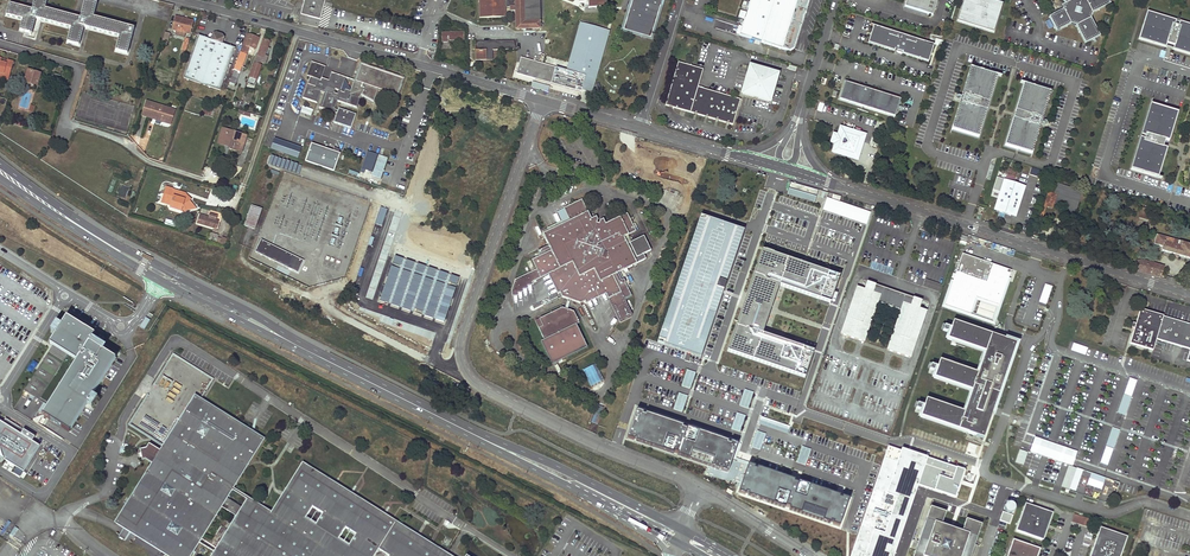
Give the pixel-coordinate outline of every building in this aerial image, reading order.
[(84,27),(120,37),(116,51),(127,54),(134,29),(93,18),(97,3),(85,0),(81,19),(45,9),(47,0),(35,0),(32,10),(9,4),(6,15),(23,20),(20,31),(32,34),(35,19),(71,28),(68,43),(79,46),(84,27)] [(320,20),(325,1),(321,0),(304,0),(301,15),(320,20)] [(479,18),(505,17),(505,7),(516,7),(516,29),(539,28),(539,22),(540,22),(540,0),(516,0),(505,0),(479,0),(479,18)] [(633,4),(626,31),(652,38),(662,0),(636,0),(642,2),(641,6),(633,4)] [(739,26),(742,26),(739,35),(788,49),(795,45),(809,0),(747,0),(739,26)] [(904,7),(933,17),(938,1),(938,0),(906,0),(904,7)] [(956,20),(994,32),(1003,3),(993,0),(963,0),(956,20)] [(1064,2),(1062,7),(1048,14),(1057,31),(1071,24),(1076,25),(1085,43),(1100,36),(1090,17),(1092,13),(1110,3),(1109,0),(1063,0),(1064,2)] [(1137,39),(1165,47),(1166,43),(1173,45),(1172,49),(1189,55),(1189,25),(1178,21),(1177,25),(1174,24),(1175,20),(1145,11),(1137,39)] [(186,33),(190,34),(193,21),(175,17),(172,29),(175,30),(186,33)] [(1049,20),(1045,22),(1049,30),(1053,28),(1049,20)] [(611,32),(579,23),(565,70),(520,57),(516,73),(592,96),(611,32)] [(873,25),(867,42),(894,51),(894,49),(902,51),(901,53),(928,61),(933,45),(873,25)] [(464,32),(441,33),(441,42),(448,42),(448,40),(464,40),(464,32)] [(210,40),(198,36),(183,78),(220,90),(234,48),(222,44),(223,38),(220,35),(217,34),(213,35),(210,40)] [(240,52),(234,70),(239,72),(241,67),(242,67),(248,49),(249,47),(255,49),(258,41),(252,39),(253,37),(247,35),(241,53),(240,52)] [(190,39),(186,38),(182,49),(186,51),(190,39)] [(251,71),(248,82),(255,84),(261,66),(259,65),(260,63),(265,65),(267,59),(264,58),(264,56),(269,42),(263,39),(257,55),(256,55),(253,63),(254,64),(252,71),(251,71)] [(516,40),(475,41),(475,60),(486,59),(486,50),(492,50),(517,49),(516,40)] [(1,73),(0,75),(0,77),(8,80),(8,79),(13,62),(7,60),(6,64),(1,62),(2,59),(0,58),(0,73),(1,73)] [(402,80),(362,66),(356,81),(354,80),(350,91),(345,90),(344,93),(341,92),(346,77),(331,73),(329,80),(322,78),(326,67),(311,62),(307,76),(310,77),(303,98),(317,103),(321,93),(324,94),(319,107),(333,112),(335,109),(337,101),(357,108),(360,98),(358,97),(360,94),(361,95),(373,102),(378,89),(397,95),(402,80)] [(733,125),(740,100),(698,87),(703,69),(678,62),(665,105),(707,118),(733,125)] [(989,102),(998,75),(970,66),(961,95),(964,96),(962,99),(960,99),(951,128),(978,137),(987,109),(983,108),(984,105),(986,101),(989,102)] [(750,67),(742,94),(770,102),(778,75),(750,67)] [(24,83),(37,86),(40,74),(28,70),(24,83)] [(239,72),(234,70),(231,78),(237,80),(239,72)] [(52,83),(62,86),(65,77),(54,74),(52,83)] [(845,82),(840,99),(894,116),(900,99),(845,82)] [(1004,145),(1032,153),(1041,123),(1038,123),(1040,119),(1042,120),(1051,91),(1023,83),(1015,110),(1019,111),(1017,115),(1016,118),(1013,117),(1004,145)] [(172,109),(147,101),(142,116),(152,119),(153,116),(156,118),(156,120),(162,122),(162,120),(168,122),(172,109)] [(1139,138),(1129,170),(1157,178),(1166,148),(1162,147),(1164,141),(1168,142),(1177,112),(1149,104),(1140,135),(1144,137),(1143,139),(1139,138)] [(204,114),(210,116),(212,109),(206,106),(204,114)] [(356,114),(339,108),(338,110),(337,113),(334,122),(351,128),(356,114)] [(175,110),(172,109),(168,122),(162,120),(162,122),(171,124),(175,110)] [(863,135),(839,128),(836,136),(832,138),(831,140),(834,144),(833,144),(831,153),(855,161),(863,135)] [(229,149),(241,152),(246,136),(222,129),(219,141),(231,144),(230,147),(229,149)] [(271,149),(298,159),(302,148),(275,138),(271,149)] [(340,154),(311,143),(305,161),(334,171),(340,154)] [(379,155),(371,176),(382,179),(385,172),(383,171),(387,158),(379,155)] [(790,182),(787,194),(815,203),(818,190),(790,182)] [(1003,183),(1002,183),(993,210),(995,210),(997,203),(996,203),(1003,183)] [(1022,189),(1003,183),(996,203),(997,203),(995,210),(1012,216),(1014,209),(1015,209),(1022,189)] [(1082,192),(1057,183),(1053,195),(1048,193),(1043,206),(1042,205),(1039,215),(1042,216),(1045,206),(1051,208),(1053,204),(1057,203),(1058,201),(1064,204),(1063,207),(1061,211),(1074,216),(1082,192)] [(167,199),(172,201),(170,208),(185,212),(186,210),(187,211),(193,209),(194,206),(189,201),(190,198),(185,197),(181,197),(180,198),(175,197),(172,189),(167,187),(164,194),(168,196),(167,199)] [(181,197),(172,189),(175,197),(180,198),(181,197)] [(1012,216),(1014,217),(1023,190),(1022,189),(1015,209),(1014,209),(1012,216)] [(871,212),(827,197),(823,210),(866,225),(871,212)] [(533,280),(549,273),(559,293),(560,292),(562,297),(568,299),(571,300),(580,303),(585,301),(586,302),(605,292),(619,321),(631,316),(632,313),(625,299),(632,296),(619,270),(645,257),(643,252),(651,248),(644,234),(629,242),(625,235),(637,230),(628,212),(621,215),(620,214),(606,221),(604,216),(600,218),(600,221),(597,220),(598,217),(597,214),(592,216),(588,209),(586,210),(584,205),(585,204),(582,199),(564,208),(569,219),(544,232),(552,250),(532,259),(537,268),(515,279),(511,290),(512,295),(519,294),(518,291),(524,291),(523,288),(528,287),(527,284),(533,283),(533,280)] [(245,226),(254,230),(261,209),(252,206),(245,226)] [(1141,208),(1139,217),(1148,220),(1151,211),(1141,208)] [(197,223),(213,228),(216,220),(199,216),(197,223)] [(700,216),(657,342),(701,357),(744,232),(700,216)] [(216,242),(218,235),(210,232),(207,240),(216,242)] [(1156,232),(1153,243),(1161,245),(1160,250),(1189,258),(1189,241),(1156,232)] [(255,252),(288,268),(294,256),(261,240),(255,252)] [(762,333),(780,285),(830,302),(839,276),(762,249),(728,351),(806,378),(815,350),(762,333)] [(976,298),(999,306),(1007,283),(1011,270),(963,254),(945,305),(970,314),(976,298)] [(1133,269),(1160,277),(1163,267),(1143,261),(1141,260),(1141,261),(1136,261),(1133,269)] [(923,286),(939,292),(942,285),(926,279),(923,286)] [(891,290),(867,282),(865,290),(857,287),(841,334),(864,342),(878,303),(900,311),(887,350),(910,358),(927,311),(919,308),(922,301),(898,293),(897,294),(890,292),(891,290)] [(563,307),(535,321),(545,340),(576,324),(579,323),(574,311),(568,309),(565,308),(563,307)] [(1163,316),(1140,309),(1135,324),(1134,323),(1133,323),(1132,323),(1132,324),(1131,325),(1131,327),(1131,328),(1132,328),(1134,329),(1129,343),(1153,350),(1156,339),(1163,316)] [(1189,349),(1189,324),(1163,316),(1156,339),(1189,349)] [(87,342),(92,334),(64,317),(47,344),(52,347),(75,361),(87,342)] [(140,327),(145,329),(150,320),(145,317),(140,327)] [(956,322),(953,321),(952,324),(953,324),(948,336),(947,339),(985,352),(977,374),(942,361),(940,360),(939,363),(935,375),(934,378),(971,391),(964,412),(929,400),(926,399),(925,401),(926,402),(924,405),(921,414),(920,417),(983,438),(982,441),(983,441),(993,410),(1017,343),(1010,341),(1009,344),(1006,343),(1003,342),(1004,340),(1005,339),(1000,337),(1000,338),(956,323),(956,322)] [(588,347),(576,324),(545,340),(541,341),(553,364),(588,347)] [(113,359),(87,342),(75,361),(46,405),(40,415),(67,432),(113,359)] [(52,347),(24,391),(46,405),(75,361),(52,347)] [(195,397),(200,400),(213,379),(173,355),(129,425),(159,444),(166,433),(171,436),(183,418),(178,415),(180,411),(185,414),(195,397)] [(32,373),(38,363),(33,360),(27,371),(32,373)] [(596,364),(583,369),(591,387),(604,381),(596,364)] [(690,389),(696,372),(687,369),(681,386),(690,389)] [(1132,398),(1136,380),(1129,378),(1125,396),(1132,398)] [(744,390),(740,406),(749,408),(753,392),(744,390)] [(678,393),(673,410),(682,413),(688,396),(678,393)] [(1118,414),(1125,415),(1130,397),(1123,395),(1118,414)] [(220,506),(236,516),(233,522),(226,517),(215,533),(223,538),(214,551),(211,555),(448,555),(417,537),(384,516),(349,494),(303,465),(284,496),(272,515),(260,507),(247,499),(242,507),(225,497),(245,466),(262,439),(252,433),(200,400),(195,397),(185,414),(180,411),(179,413),(178,415),(183,418),(171,436),(166,433),(165,435),(159,444),(157,448),(149,443),(146,448),(140,449),(143,460),(146,459),(154,464),(117,522),(124,526),(118,536),(129,543),(135,533),(171,555),(189,555),(220,506)] [(658,418),(636,410),(627,438),(728,472),(732,459),(737,445),(658,418)] [(737,413),(731,429),(740,432),(746,415),(737,413)] [(40,444),(34,440),(36,436),(24,428),(6,418),(4,422),(0,419),(0,455),(24,470),(40,444)] [(1106,446),(1113,448),(1119,430),(1112,428),(1106,446)] [(969,442),(965,453),(977,457),(981,446),(969,442)] [(802,446),(796,462),(805,466),(811,449),(802,446)] [(851,555),(894,555),(919,485),(928,459),(902,450),(901,452),(888,448),(851,555)] [(964,472),(928,459),(919,485),(955,498),(964,472)] [(849,499),(748,464),(739,492),(840,526),(849,499)] [(1077,468),(1070,489),(1076,492),(1082,474),(1087,476),(1089,472),(1077,468)] [(1091,473),(1087,485),(1102,490),(1106,478),(1091,473)] [(1052,513),(1025,504),(1016,531),(1043,541),(1052,513)] [(940,530),(941,525),(945,513),(930,507),(913,555),(930,555),(931,555),(933,555),(971,555),(981,525),(966,520),(961,532),(960,537),(940,530)] [(1090,519),(1074,514),(1072,522),(1087,527),(1090,519)] [(951,529),(941,525),(940,530),(960,537),(961,532),(951,529)] [(1100,527),(1090,555),(1121,555),(1127,537),(1100,527)] [(207,546),(214,551),(223,538),(215,533),(207,546)] [(1040,549),(1013,540),(1007,555),(1038,555),(1040,549)]
